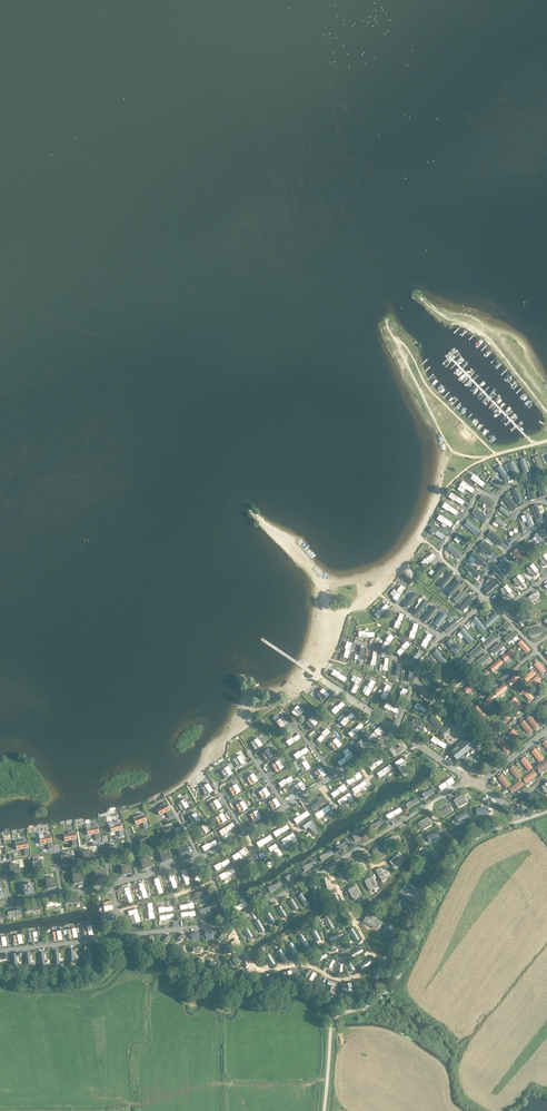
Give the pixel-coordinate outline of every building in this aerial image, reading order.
[(454,416),(450,420),(454,424),(458,420),(454,416)] [(536,458),(534,458),(533,459),(534,462),(536,466),(537,466),(536,467),(537,472),(543,470),(538,457),(536,458)] [(521,464),(522,468),(523,468),(523,469),(522,469),(524,474),(529,472),(524,459),(523,460),(522,460),(520,460),(520,461),(520,464),(521,464)] [(515,477),(519,475),(514,462),(511,463),(508,464),(510,467),(515,477)] [(504,480),(509,477),(501,466),(499,467),(497,468),(497,470),(498,471),(499,471),(501,475),(502,475),(502,476),(504,480)] [(476,483),(482,488),(485,483),(473,475),(470,480),(473,482),(474,483),(475,483),(476,484),(476,483)] [(494,478),(490,483),(502,491),(505,486),(494,478)] [(465,490),(466,490),(472,494),(475,490),(463,482),(460,486),(463,488),(462,488),(464,489),(465,490)] [(496,497),(499,494),(490,486),(487,490),(496,497)] [(461,505),(464,501),(452,493),(449,497),(452,499),(452,500),(453,501),(454,501),(455,501),(461,505)] [(481,498),(480,500),(480,501),(482,502),(483,502),(486,504),(487,504),(487,505),(487,506),(491,509),(494,505),(483,497),(482,498),(481,498)] [(445,503),(442,507),(445,509),(445,510),(447,511),(447,510),(448,511),(454,515),(457,511),(445,503)] [(488,515),(491,511),(479,503),(477,507),(482,510),(481,511),(488,515)] [(537,506),(532,508),(537,521),(542,519),(541,514),(540,515),(537,506)] [(480,519),(480,520),(484,522),(487,518),(476,510),(475,512),(474,512),(473,514),(473,515),(475,516),(476,516),(479,518),(480,518),(480,519)] [(443,523),(449,527),(452,523),(440,515),(437,520),(440,521),(440,522),(442,523),(443,523)] [(476,534),(479,531),(468,522),(467,523),(466,523),(464,526),(467,528),(467,527),(476,534)] [(435,535),(441,539),(444,535),(432,527),(429,531),(432,533),(432,534),(434,535),(435,535)] [(467,528),(464,532),(475,541),(478,538),(467,528)] [(491,532),(488,536),(500,546),(503,543),(491,532)] [(467,545),(469,542),(459,533),(456,537),(467,545)] [(483,542),(480,546),(490,555),(494,551),(483,542)] [(451,545),(447,549),(452,553),(451,553),(459,559),(462,555),(451,545)] [(446,555),(456,563),(459,560),(449,551),(446,555)] [(482,552),(479,555),(488,563),(491,560),(482,552)] [(475,553),(471,557),(476,561),(482,567),(485,563),(475,553)] [(424,561),(421,564),(425,568),(435,558),(432,554),(426,559),(425,560),(423,561),(424,561)] [(466,563),(464,566),(476,577),(479,574),(466,563)] [(533,564),(526,569),(532,576),(535,574),(536,574),(537,573),(539,571),(533,564)] [(435,579),(445,568),(441,565),(432,576),(435,579)] [(499,568),(497,571),(508,579),(510,576),(499,568)] [(440,584),(443,587),(452,577),(449,574),(440,584)] [(520,574),(513,580),(519,587),(522,584),(522,585),(524,583),(526,582),(520,574)] [(456,582),(447,593),(451,596),(460,585),(456,582)] [(507,585),(500,590),(506,597),(509,595),(510,595),(511,594),(513,592),(507,585)] [(393,598),(397,601),(406,589),(402,586),(399,589),(399,588),(398,590),(398,591),(398,592),(393,598)] [(462,592),(454,600),(458,603),(466,595),(462,592)] [(408,608),(416,596),(412,593),(404,605),(408,608)] [(536,593),(524,600),(530,608),(533,606),(531,602),(539,597),(536,593)] [(462,610),(472,600),(468,597),(459,607),(462,610)] [(418,614),(427,603),(423,600),(415,612),(418,614)] [(375,615),(379,619),(389,609),(385,605),(380,611),(380,610),(379,611),(377,612),(378,613),(375,615)] [(433,607),(424,618),(428,621),(436,609),(433,607)] [(425,615),(428,610),(424,609),(419,619),(421,620),(423,614),(425,615)] [(439,619),(439,620),(438,620),(437,620),(433,625),(438,628),(447,616),(445,615),(445,614),(443,613),(442,613),(441,615),(441,616),(439,619)] [(486,623),(489,627),(499,617),(497,616),(498,615),(496,613),(494,615),(494,616),(486,623)] [(396,625),(394,628),(399,630),(404,616),(399,615),(397,622),(396,623),(395,624),(396,625)] [(478,629),(481,632),(485,629),(476,619),(475,620),(474,620),(473,621),(473,622),(474,624),(475,624),(477,627),(478,627),(478,628),(478,629)] [(443,629),(446,632),(456,624),(453,620),(443,629)] [(498,631),(501,634),(510,627),(507,623),(498,631)] [(419,626),(414,625),(412,632),(411,632),(411,633),(410,635),(409,638),(415,640),(419,626)] [(529,634),(530,636),(543,632),(541,627),(535,629),(531,631),(531,630),(529,631),(528,632),(529,634)] [(462,635),(465,638),(466,638),(466,639),(465,640),(468,643),(473,640),(464,630),(462,631),(460,632),(460,633),(461,635),(462,635)] [(505,640),(508,643),(517,635),(514,632),(505,640)] [(427,648),(433,636),(428,633),(425,640),(424,641),(423,643),(422,646),(427,648)] [(382,646),(386,649),(395,638),(390,635),(388,638),(388,637),(387,639),(386,640),(387,641),(382,646)] [(486,647),(495,639),(492,636),(483,643),(486,647)] [(449,642),(449,641),(447,643),(447,644),(448,646),(449,646),(452,649),(453,649),(453,650),(452,651),(455,654),(459,651),(451,640),(449,642)] [(527,653),(530,650),(522,641),(519,644),(527,653)] [(397,653),(400,656),(410,646),(406,642),(404,645),(402,646),(403,646),(402,647),(397,653)] [(344,656),(349,658),(352,644),(347,643),(346,646),(345,648),(346,648),(346,649),(344,656)] [(494,654),(503,646),(501,643),(491,650),(494,654)] [(470,654),(473,658),(482,650),(479,647),(470,654)] [(412,659),(416,662),(424,653),(421,650),(417,654),(412,659)] [(435,656),(443,665),(447,661),(437,651),(436,652),(435,652),(433,654),(435,656)] [(487,654),(478,662),(481,666),(490,658),(487,654)] [(457,666),(459,669),(468,661),(465,658),(457,666)] [(491,668),(494,671),(502,664),(499,660),(491,668)] [(546,672),(538,662),(534,665),(542,675),(546,672)] [(464,673),(467,676),(476,668),(473,665),(464,673)] [(443,677),(446,681),(456,672),(455,671),(455,670),(454,669),(453,668),(451,670),(451,671),(443,677)] [(436,684),(440,681),(431,670),(429,672),(428,671),(426,673),(428,676),(429,675),(436,684)] [(533,670),(524,679),(527,682),(537,674),(533,670)] [(343,682),(346,678),(339,674),(340,674),(338,673),(339,673),(337,672),(334,671),(331,675),(343,682)] [(480,682),(489,675),(486,671),(478,679),(480,682)] [(511,686),(520,678),(517,675),(508,682),(511,686)] [(455,687),(464,679),(461,676),(452,683),(455,687)] [(538,676),(529,684),(532,688),(541,680),(538,676)] [(362,681),(358,678),(356,681),(355,683),(355,684),(351,691),(356,693),(362,681)] [(368,687),(365,694),(369,696),(376,683),(371,681),(369,684),(368,686),(368,687)] [(465,690),(467,693),(476,686),(474,682),(465,690)] [(384,691),(381,698),(385,700),(392,688),(387,685),(386,688),(385,688),(384,690),(385,690),(384,691)] [(495,693),(498,696),(507,689),(504,685),(495,693)] [(319,692),(316,695),(323,702),(329,695),(323,689),(321,691),(320,690),(319,692)] [(401,695),(398,702),(402,704),(408,691),(403,689),(402,692),(401,692),(401,694),(401,695)] [(530,701),(533,698),(526,689),(522,692),(530,701)] [(442,696),(452,705),(455,702),(446,692),(442,696)] [(424,700),(425,700),(429,705),(432,702),(424,693),(421,696),(424,700)] [(485,707),(494,700),(491,696),(482,704),(485,707)] [(331,711),(335,715),(345,705),(342,702),(336,707),(335,707),(334,708),(334,709),(331,711)] [(390,711),(397,714),(399,710),(386,703),(384,708),(387,710),(389,711),(389,710),(390,711)] [(417,704),(415,708),(418,710),(420,711),(420,710),(426,714),(428,710),(417,704)] [(295,708),(293,709),(294,709),(291,713),(298,719),(304,712),(297,706),(295,708)] [(482,718),(486,716),(478,707),(475,709),(482,718)] [(507,721),(510,718),(502,709),(499,712),(507,721)] [(344,720),(344,719),(342,721),(340,724),(344,727),(354,717),(351,714),(345,719),(344,720)] [(453,714),(443,722),(447,726),(456,718),(453,714)] [(434,716),(430,720),(436,727),(435,727),(439,731),(443,727),(434,716)] [(539,726),(531,716),(527,719),(535,729),(536,729),(538,728),(538,727),(539,726)] [(280,718),(279,720),(276,722),(281,730),(289,724),(283,717),(280,719),(280,718)] [(309,719),(308,720),(305,723),(312,730),(318,723),(312,717),(309,719)] [(425,726),(415,719),(412,723),(415,725),(413,727),(417,730),(418,728),(422,730),(425,726)] [(497,729),(490,720),(486,723),(494,732),(497,729)] [(525,721),(521,724),(529,735),(530,734),(532,733),(532,732),(533,732),(525,721)] [(351,731),(350,732),(348,735),(351,739),(362,729),(359,725),(353,730),(352,731),(351,731)] [(373,733),(367,738),(370,742),(382,733),(378,728),(376,731),(375,730),(374,731),(374,732),(373,733)] [(317,740),(316,741),(319,744),(321,743),(330,733),(327,729),(324,732),(324,731),(322,733),(323,733),(322,734),(317,740)] [(522,740),(514,730),(510,733),(518,743),(519,743),(521,742),(521,741),(522,740)] [(457,761),(480,742),(472,733),(450,752),(457,761)] [(300,739),(297,735),(291,739),(291,738),(290,739),(289,739),(288,740),(285,742),(288,747),(300,739)] [(434,737),(430,741),(437,745),(445,749),(447,745),(434,737)] [(255,739),(253,740),(254,741),(250,743),(255,751),(263,746),(258,738),(255,740),(255,739)] [(332,742),(329,744),(335,751),(342,745),(336,739),(334,740),(332,741),(332,742)] [(357,743),(354,745),(359,753),(367,748),(361,740),(359,742),(359,741),(357,743)] [(510,750),(502,740),(498,743),(506,753),(507,752),(507,753),(509,751),(510,750)] [(393,747),(389,750),(394,758),(405,750),(403,746),(400,748),(399,747),(397,749),(398,750),(395,751),(393,747)] [(297,753),(294,755),(297,759),(309,752),(306,747),(300,752),(300,751),(299,752),(297,753)] [(266,762),(274,757),(268,749),(266,751),(264,752),(261,754),(266,762)] [(532,752),(540,763),(544,760),(536,749),(535,750),(534,750),(532,751),(533,752),(532,752)] [(345,757),(338,762),(340,766),(353,757),(350,753),(347,755),(345,756),(346,756),(345,757)] [(240,755),(238,757),(238,756),(236,757),(236,758),(233,760),(238,768),(245,763),(240,755)] [(388,763),(393,760),(389,755),(385,758),(388,763)] [(371,765),(369,767),(371,771),(384,762),(381,758),(373,764),(371,765)] [(402,758),(395,763),(398,767),(403,775),(406,773),(404,769),(404,768),(403,767),(401,765),(405,762),(402,758)] [(521,761),(529,771),(533,768),(525,758),(524,759),(523,758),(521,760),(522,760),(521,761)] [(275,763),(272,765),(277,773),(284,768),(279,760),(277,762),(276,762),(275,763)] [(302,764),(298,766),(303,773),(311,768),(306,761),(303,762),(301,763),(302,764)] [(546,767),(546,761),(537,769),(538,770),(537,770),(539,772),(540,772),(546,767)] [(390,765),(377,774),(380,778),(383,776),(384,775),(393,769),(390,765)] [(225,779),(233,774),(228,766),(225,768),(225,767),(223,769),(224,769),(220,771),(225,779)] [(510,769),(518,780),(521,777),(514,766),(513,767),(512,767),(510,768),(511,769),(510,769)] [(317,771),(314,773),(319,780),(327,775),(321,768),(319,769),(317,770),(317,771)] [(525,783),(526,782),(526,783),(536,775),(534,772),(523,779),(524,780),(524,781),(525,783)] [(354,776),(346,781),(349,786),(362,777),(359,773),(356,775),(356,774),(354,775),(354,776)] [(249,776),(249,777),(246,779),(251,787),(258,782),(253,774),(251,775),(249,776)] [(498,778),(506,788),(510,786),(502,775),(501,776),(499,777),(499,778),(498,778)] [(282,782),(279,784),(282,788),(294,781),(291,776),(285,780),(284,780),(283,781),(283,780),(281,782),(282,782)] [(447,781),(439,787),(441,791),(455,783),(452,778),(449,780),(448,780),(447,781)] [(365,781),(352,790),(355,794),(358,792),(360,791),(359,791),(368,785),(365,781)] [(512,793),(514,794),(515,792),(519,789),(519,788),(520,788),(520,789),(524,786),(521,781),(510,790),(511,791),(511,792),(512,793)] [(297,784),(294,787),(299,794),(306,789),(301,782),(299,783),(298,783),(297,784)] [(204,786),(201,788),(206,796),(213,791),(208,783),(206,785),(205,785),(204,786)] [(232,787),(228,789),(233,797),(241,792),(236,784),(234,786),(233,786),(232,787)] [(339,788),(331,794),(333,798),(346,789),(343,785),(341,787),(340,787),(339,788)] [(262,790),(258,793),(263,800),(271,795),(266,788),(263,789),(261,790),(262,790)] [(427,791),(422,794),(425,799),(437,792),(435,788),(428,792),(427,791)] [(349,793),(337,801),(340,805),(344,803),(346,802),(348,800),(350,803),(354,801),(349,793)] [(463,796),(455,800),(459,808),(467,804),(463,796)] [(272,801),(268,803),(273,810),(281,806),(276,798),(273,800),(273,799),(272,800),(272,801)] [(418,798),(405,805),(407,809),(420,801),(418,798)] [(182,801),(182,800),(180,801),(180,802),(177,804),(182,812),(189,807),(184,799),(182,801)] [(217,800),(215,801),(214,801),(213,802),(209,805),(214,812),(222,808),(217,800)] [(322,800),(310,808),(313,811),(324,803),(322,800)] [(239,803),(236,806),(240,814),(248,809),(243,801),(241,802),(239,803)] [(166,803),(160,806),(161,809),(157,811),(160,816),(166,812),(169,818),(173,817),(166,803)] [(328,806),(315,815),(318,819),(321,817),(323,816),(322,816),(331,810),(328,806)] [(451,807),(440,814),(443,818),(454,811),(451,807)] [(392,812),(386,816),(389,820),(403,812),(400,808),(393,812),(392,812)] [(253,813),(249,815),(254,823),(262,818),(257,810),(254,812),(253,813)] [(297,818),(294,820),(297,824),(310,815),(307,811),(298,817),(297,818)] [(465,812),(455,818),(457,820),(457,821),(459,824),(469,818),(465,812)] [(191,815),(188,817),(193,825),(200,821),(196,813),(193,814),(191,815)] [(218,816),(215,818),(220,826),(227,821),(222,813),(220,815),(220,814),(218,815),(218,816)] [(134,821),(136,825),(143,823),(145,829),(149,828),(144,814),(138,816),(139,819),(134,821)] [(428,818),(420,822),(424,830),(432,826),(428,818)] [(374,823),(369,826),(372,831),(384,823),(382,820),(375,824),(374,823)] [(310,821),(303,826),(305,830),(309,827),(311,830),(310,830),(312,833),(312,832),(315,835),(318,832),(310,821)] [(120,822),(114,824),(115,827),(110,828),(111,833),(118,831),(120,837),(124,836),(120,822)] [(232,823),(219,832),(222,836),(225,834),(225,835),(227,833),(228,832),(227,832),(235,827),(232,823)] [(201,827),(197,829),(202,837),(210,832),(205,824),(203,825),(202,825),(201,826),(201,827)] [(88,835),(95,834),(96,841),(100,840),(97,825),(91,827),(91,830),(87,831),(88,835)] [(276,831),(273,833),(276,838),(290,829),(287,825),(279,830),(279,829),(276,831)] [(165,832),(168,841),(177,837),(174,829),(165,832)] [(357,834),(352,837),(355,842),(367,834),(365,830),(358,834),(357,834)] [(75,831),(68,833),(69,836),(64,837),(65,841),(72,840),(73,847),(77,846),(75,831)] [(428,840),(429,840),(430,843),(440,839),(438,832),(427,836),(428,839),(428,840)] [(293,833),(281,840),(284,844),(287,843),(289,842),(289,841),(291,840),(294,844),(297,841),(293,833)] [(44,835),(44,839),(40,839),(41,844),(47,843),(49,850),(53,849),(50,834),(44,835)] [(260,842),(256,844),(259,848),(273,840),(270,835),(263,840),(262,839),(260,841),(260,842)] [(393,836),(385,840),(389,849),(397,845),(393,836)] [(140,841),(143,850),(152,846),(149,838),(140,841)] [(24,849),(25,856),(29,855),(27,840),(20,841),(21,845),(16,845),(17,850),(24,849)] [(205,845),(202,847),(205,852),(217,845),(215,840),(208,844),(207,844),(205,845)] [(341,844),(335,847),(338,852),(351,844),(348,840),(341,845),(341,844)] [(177,847),(181,856),(189,853),(186,844),(177,847)] [(275,844),(268,849),(270,853),(274,851),(278,858),(282,855),(275,844)] [(109,848),(110,857),(119,855),(118,846),(109,848)] [(239,852),(232,857),(235,861),(248,852),(245,848),(242,850),(239,852)] [(381,848),(373,853),(378,861),(386,856),(381,848)] [(324,854),(319,857),(321,862),(334,854),(332,850),(324,855),(324,854)] [(426,853),(425,856),(435,861),(438,854),(428,850),(426,852),(426,853)] [(83,852),(85,862),(94,860),(92,851),(83,852)] [(160,854),(163,863),(171,860),(168,851),(160,854)] [(399,853),(389,862),(392,865),(403,856),(399,853)] [(61,857),(63,866),(72,864),(70,855),(61,857)] [(251,857),(238,864),(241,868),(253,861),(251,857)] [(140,861),(143,870),(152,867),(149,858),(140,861)] [(217,865),(214,867),(216,871),(230,863),(228,859),(220,863),(217,865)] [(33,862),(34,871),(43,870),(42,860),(33,862)] [(307,864),(302,867),(305,872),(317,864),(315,860),(308,865),(307,864)] [(356,862),(352,864),(358,875),(362,873),(356,862)] [(121,866),(123,875),(132,873),(130,864),(121,866)] [(10,866),(12,875),(21,874),(19,865),(10,866)] [(196,866),(191,868),(196,883),(200,881),(197,870),(198,870),(197,868),(196,868),(196,866)] [(347,866),(343,869),(349,880),(353,878),(347,866)] [(417,871),(416,874),(426,878),(429,872),(419,867),(417,870),(417,871)] [(233,868),(219,876),(221,880),(225,878),(225,879),(228,877),(235,872),(233,868)] [(380,868),(376,870),(382,882),(386,880),(380,868)] [(95,871),(97,880),(106,878),(104,869),(95,871)] [(186,869),(181,871),(182,875),(181,875),(182,877),(183,877),(186,886),(191,884),(186,869)] [(290,874),(284,878),(287,882),(300,875),(298,871),(290,875),(290,874)] [(72,875),(74,884),(83,883),(81,873),(72,875)] [(174,873),(169,875),(170,879),(169,879),(170,882),(171,881),(174,890),(178,888),(174,873)] [(373,877),(364,882),(369,889),(377,885),(373,877)] [(46,880),(48,889),(57,887),(55,878),(46,880)] [(159,878),(154,879),(155,884),(154,884),(155,886),(156,886),(159,894),(164,893),(159,878)] [(272,885),(267,888),(270,893),(282,885),(280,881),(273,886),(272,885)] [(144,883),(139,884),(140,888),(139,888),(140,891),(141,890),(144,899),(148,898),(144,883)] [(26,885),(22,886),(22,889),(24,896),(34,894),(32,884),(28,885),(28,884),(26,885)] [(407,888),(406,890),(416,895),(419,889),(409,884),(408,887),(408,886),(407,887),(407,888)] [(356,886),(348,890),(352,898),(360,894),(356,886)] [(129,887),(124,889),(125,893),(125,895),(127,895),(129,904),(134,902),(129,887)] [(207,890),(193,894),(195,898),(208,894),(207,890)] [(255,895),(249,898),(252,903),(264,895),(262,891),(255,895)] [(302,893),(298,895),(305,906),(309,904),(302,893)] [(342,905),(337,895),(333,897),(338,907),(342,905)] [(241,903),(233,908),(236,912),(247,906),(243,898),(239,900),(241,903)] [(293,899),(289,901),(295,911),(299,908),(293,899)] [(399,904),(397,906),(407,912),(410,906),(400,900),(399,903),(398,904),(399,904)] [(112,901),(103,903),(104,912),(113,910),(112,901)] [(212,906),(199,910),(200,915),(214,910),(212,906)] [(281,906),(277,908),(283,918),(287,915),(281,906)] [(137,909),(128,912),(129,916),(133,915),(136,923),(141,922),(137,909)] [(270,913),(266,915),(272,925),(276,922),(270,913)] [(114,916),(105,917),(107,926),(116,925),(114,916)] [(324,918),(330,930),(335,928),(328,916),(324,918)] [(366,916),(363,920),(378,929),(380,924),(366,916)] [(258,919),(254,922),(260,931),(264,929),(258,919)] [(92,926),(83,928),(85,937),(93,935),(92,926)] [(247,926),(243,929),(249,939),(253,936),(247,926)] [(388,927),(385,927),(388,939),(395,937),(392,926),(389,926),(388,926),(388,927)] [(76,928),(68,930),(69,939),(78,937),(76,928)] [(356,942),(360,939),(353,928),(349,931),(356,942)] [(315,929),(311,932),(317,941),(321,939),(315,929)] [(61,931),(52,933),(54,941),(63,940),(61,931)] [(196,931),(190,935),(193,939),(199,935),(196,931)] [(37,932),(28,933),(30,942),(39,941),(37,932)] [(338,933),(329,938),(331,943),(341,937),(338,933)] [(22,935),(13,936),(15,945),(23,944),(22,935)] [(304,936),(300,939),(306,948),(310,946),(304,936)] [(292,943),(288,945),(294,955),(298,953),(292,943)] [(361,948),(351,954),(353,958),(363,952),(361,948)] [(281,949),(277,952),(283,962),(287,959),(281,949)] [(321,961),(327,956),(325,952),(318,956),(321,961)] [(270,954),(266,957),(272,966),(276,964),(270,954)] [(200,958),(195,964),(198,966),(203,961),(200,958)] [(331,968),(335,962),(331,959),(327,966),(331,968)] [(291,970),(283,973),(285,981),(290,980),(291,980),(291,979),(294,979),(291,970)] [(309,970),(305,978),(309,980),(310,981),(311,981),(313,982),(317,974),(309,970)] [(242,975),(248,979),(251,975),(244,971),(242,975)] [(328,981),(327,985),(331,986),(329,995),(334,996),(337,983),(328,981)] [(351,983),(343,984),(344,993),(348,992),(350,992),(353,992),(351,983)]
